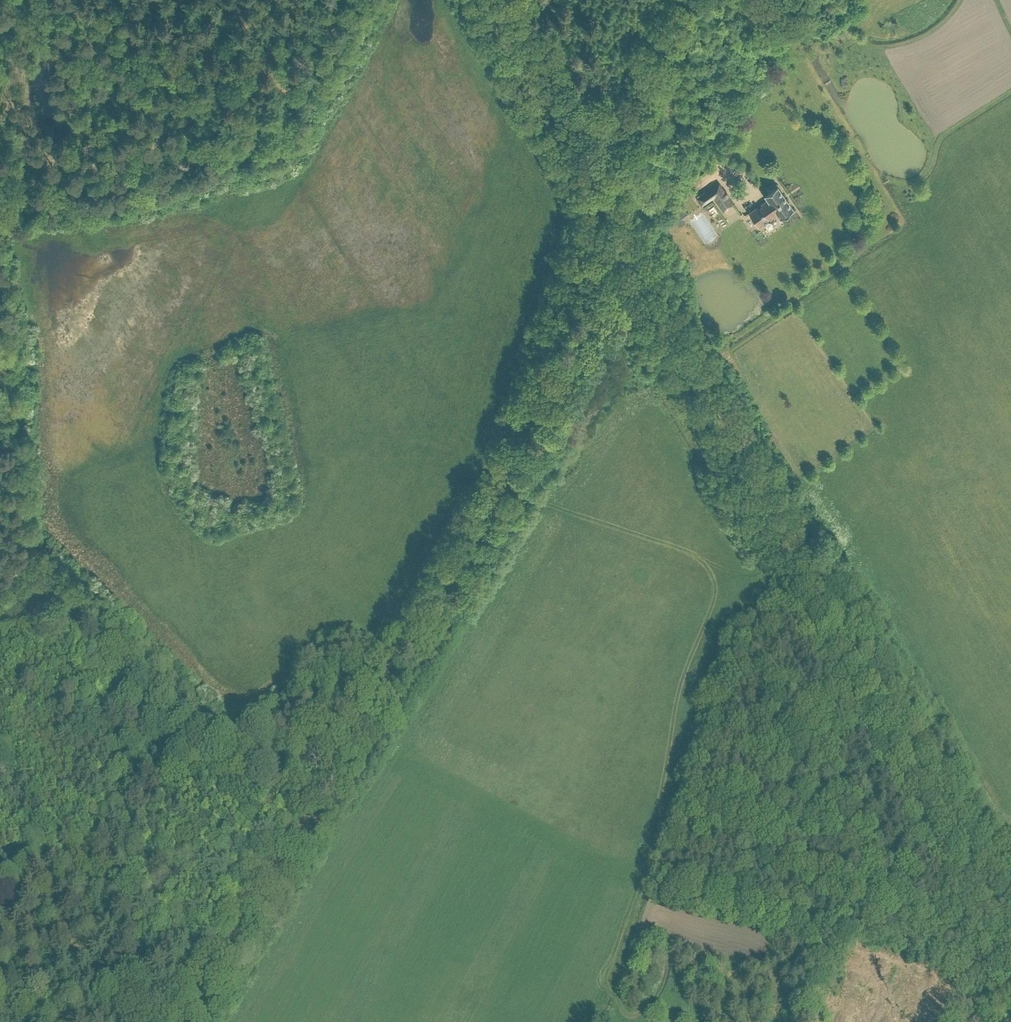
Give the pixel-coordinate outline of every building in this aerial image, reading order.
[(718,183),(702,194),(706,200),(713,196),(723,210),(733,203),(727,195),(728,194),(725,191),(724,191),(718,183)] [(767,199),(748,212),(758,225),(776,212),(780,217),(792,208),(776,185),(764,194),(767,199)]
